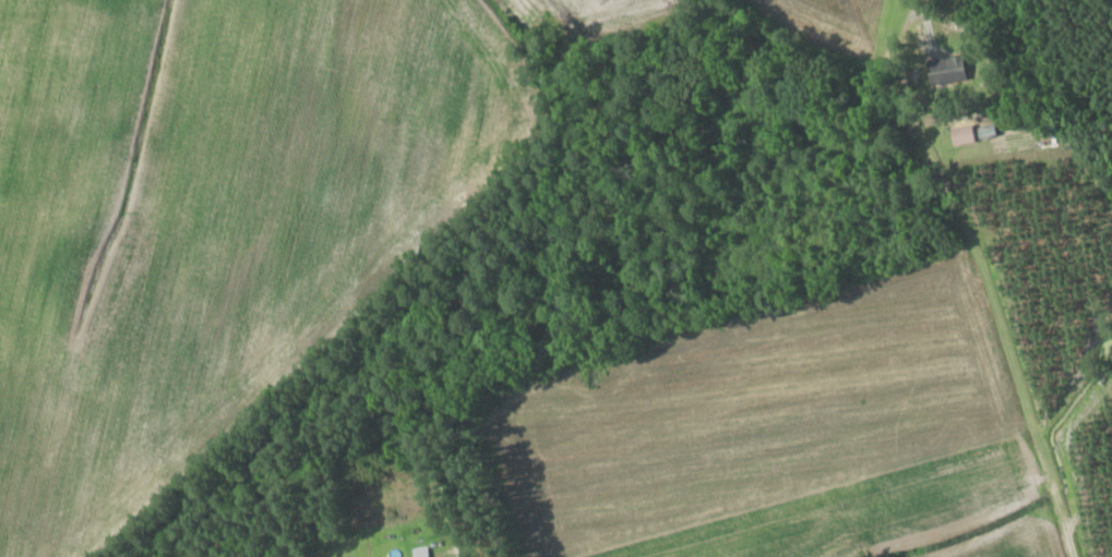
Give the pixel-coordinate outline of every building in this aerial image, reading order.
[(925,61),(929,85),(966,79),(963,55),(925,61)] [(997,136),(995,124),(976,126),(977,138),(997,136)] [(950,144),(974,143),(973,125),(949,127),(950,144)] [(428,547),(412,548),(412,556),(429,556),(428,547)]
